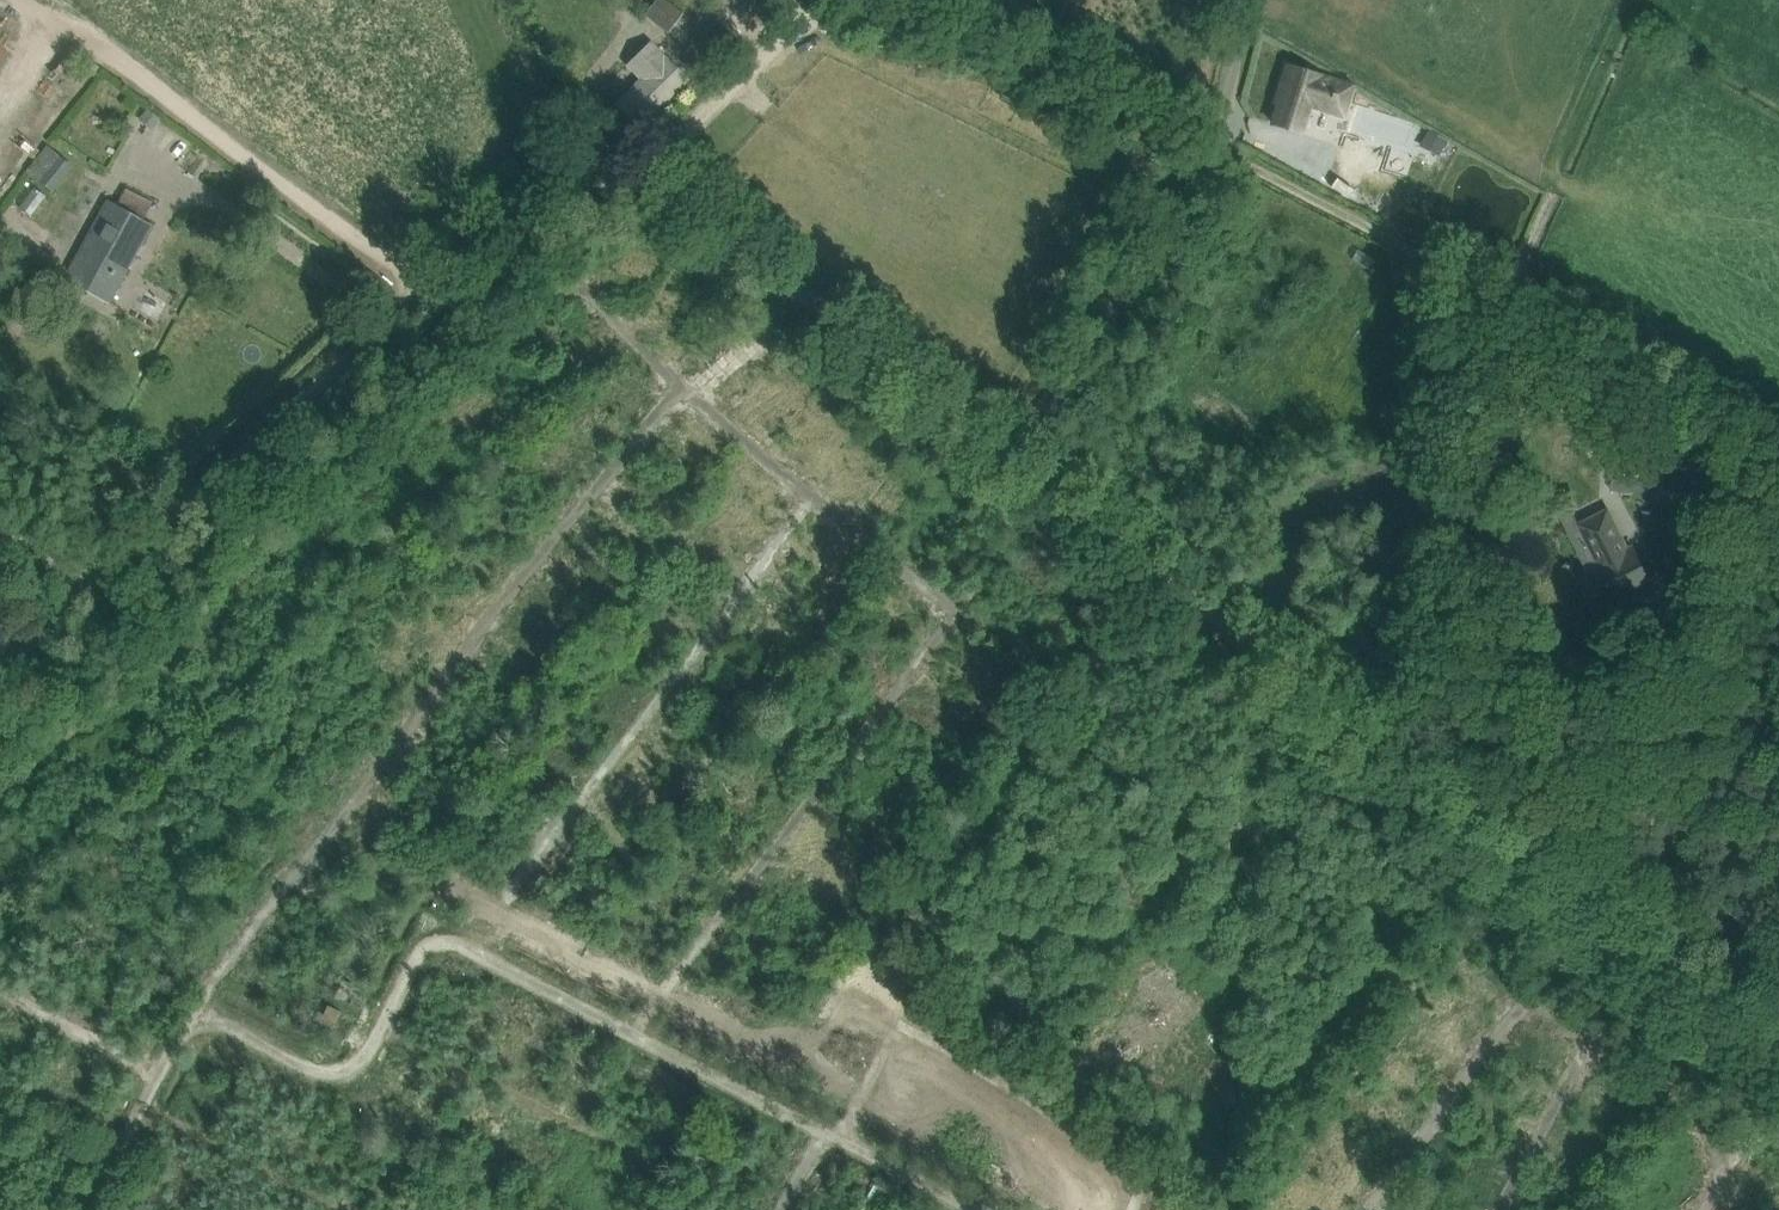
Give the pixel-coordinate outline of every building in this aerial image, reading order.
[(645,12),(666,31),(682,11),(668,0),(656,0),(645,12)] [(742,19),(730,30),(739,39),(750,28),(742,19)] [(699,52),(689,62),(699,74),(736,41),(718,21),(711,27),(708,24),(691,39),(694,42),(692,44),(699,52)] [(616,103),(641,128),(689,80),(650,40),(625,64),(640,79),(616,103)] [(1300,132),(1311,99),(1330,105),(1338,81),(1286,65),(1279,87),(1283,88),(1272,123),(1300,132)] [(16,74),(8,68),(0,77),(0,94),(16,74)] [(148,108),(141,117),(153,127),(160,117),(148,108)] [(1354,166),(1378,178),(1401,131),(1385,123),(1380,133),(1355,120),(1336,157),(1354,166)] [(1430,129),(1422,144),(1436,152),(1444,137),(1430,129)] [(72,166),(46,146),(28,170),(40,180),(53,191),(72,166)] [(15,181),(4,174),(0,180),(0,205),(15,181)] [(108,201),(65,279),(109,303),(152,225),(143,219),(152,203),(124,187),(114,204),(108,201)] [(483,413),(471,421),(480,435),(492,428),(483,413)] [(500,428),(487,435),(496,453),(510,447),(500,428)] [(1615,440),(1612,476),(1660,480),(1663,444),(1615,440)] [(752,483),(761,468),(745,459),(736,473),(752,483)] [(1579,483),(1578,462),(1562,463),(1563,483),(1579,483)] [(1584,569),(1605,611),(1653,586),(1634,543),(1629,545),(1609,507),(1577,523),(1597,562),(1584,569)] [(245,721),(230,730),(239,743),(254,733),(245,721)] [(982,754),(989,741),(973,732),(965,745),(982,754)] [(29,992),(35,979),(18,971),(12,984),(29,992)] [(11,1018),(0,1013),(0,1039),(11,1018)] [(286,1087),(281,1106),(295,1110),(301,1091),(286,1087)] [(1078,1189),(1091,1195),(1099,1179),(1086,1173),(1078,1189)] [(214,1209),(215,1209),(230,1209),(239,1195),(227,1188),(214,1209)] [(484,1197),(470,1191),(462,1209),(479,1209),(484,1197)] [(1407,1209),(1426,1209),(1433,1199),(1419,1191),(1407,1209)] [(631,1209),(653,1209),(654,1208),(635,1200),(631,1209)] [(1269,1209),(1287,1209),(1274,1202),(1269,1209)]
